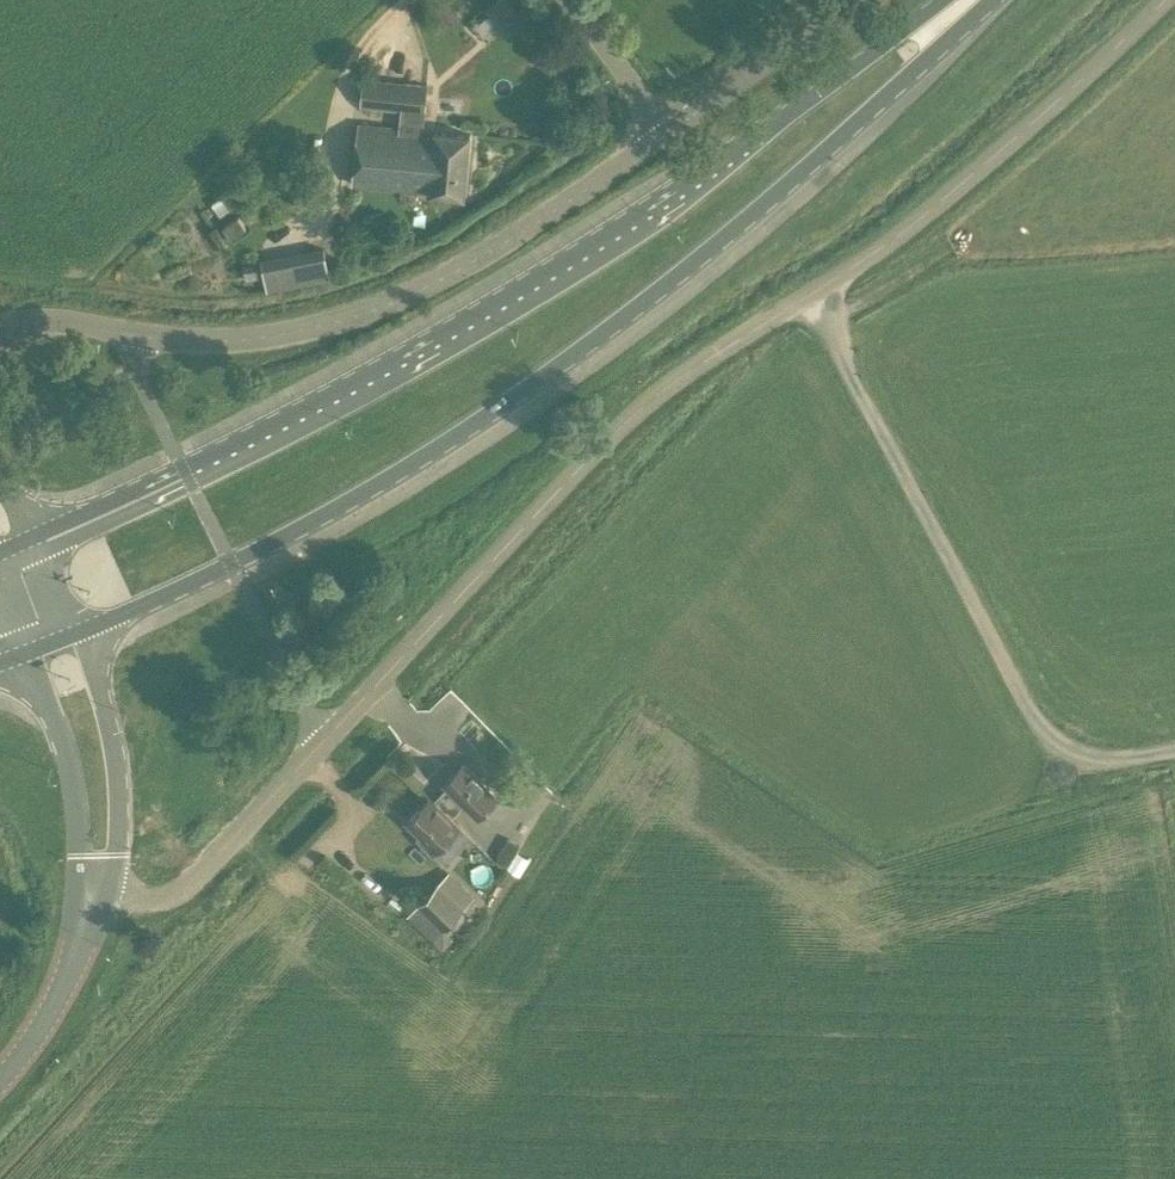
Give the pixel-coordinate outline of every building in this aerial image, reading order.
[(525,16),(510,0),(494,0),(471,23),(493,46),(525,16)] [(359,122),(355,154),(407,159),(407,166),(431,168),(432,158),(468,162),(471,133),(435,129),(424,128),(425,112),(426,112),(429,83),(368,76),(364,76),(360,105),(400,110),(399,126),(359,122)] [(407,159),(355,154),(352,185),(354,184),(429,192),(465,195),(468,162),(432,158),(431,168),(407,166),(407,159)] [(246,227),(238,215),(223,226),(230,237),(246,227)] [(322,249),(261,261),(266,289),(327,278),(322,249)] [(447,787),(434,800),(452,817),(464,804),(478,817),(498,796),(463,763),(443,783),(447,787)] [(452,817),(434,800),(431,796),(406,821),(421,836),(418,839),(433,854),(435,851),(448,863),(452,859),(450,857),(461,847),(469,837),(471,839),(474,836),(462,825),(461,826),(460,826),(452,817)] [(509,837),(496,859),(507,865),(520,844),(509,837)] [(465,906),(439,882),(408,914),(434,939),(465,906)]
